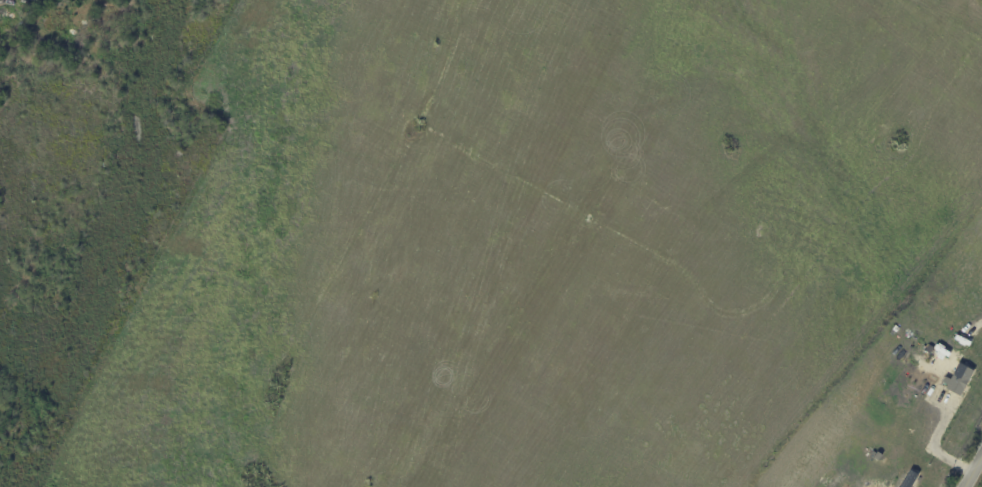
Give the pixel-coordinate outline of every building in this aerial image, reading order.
[(946,387),(963,394),(975,369),(957,361),(946,387)] [(918,473),(910,469),(901,486),(912,486),(918,473)]
